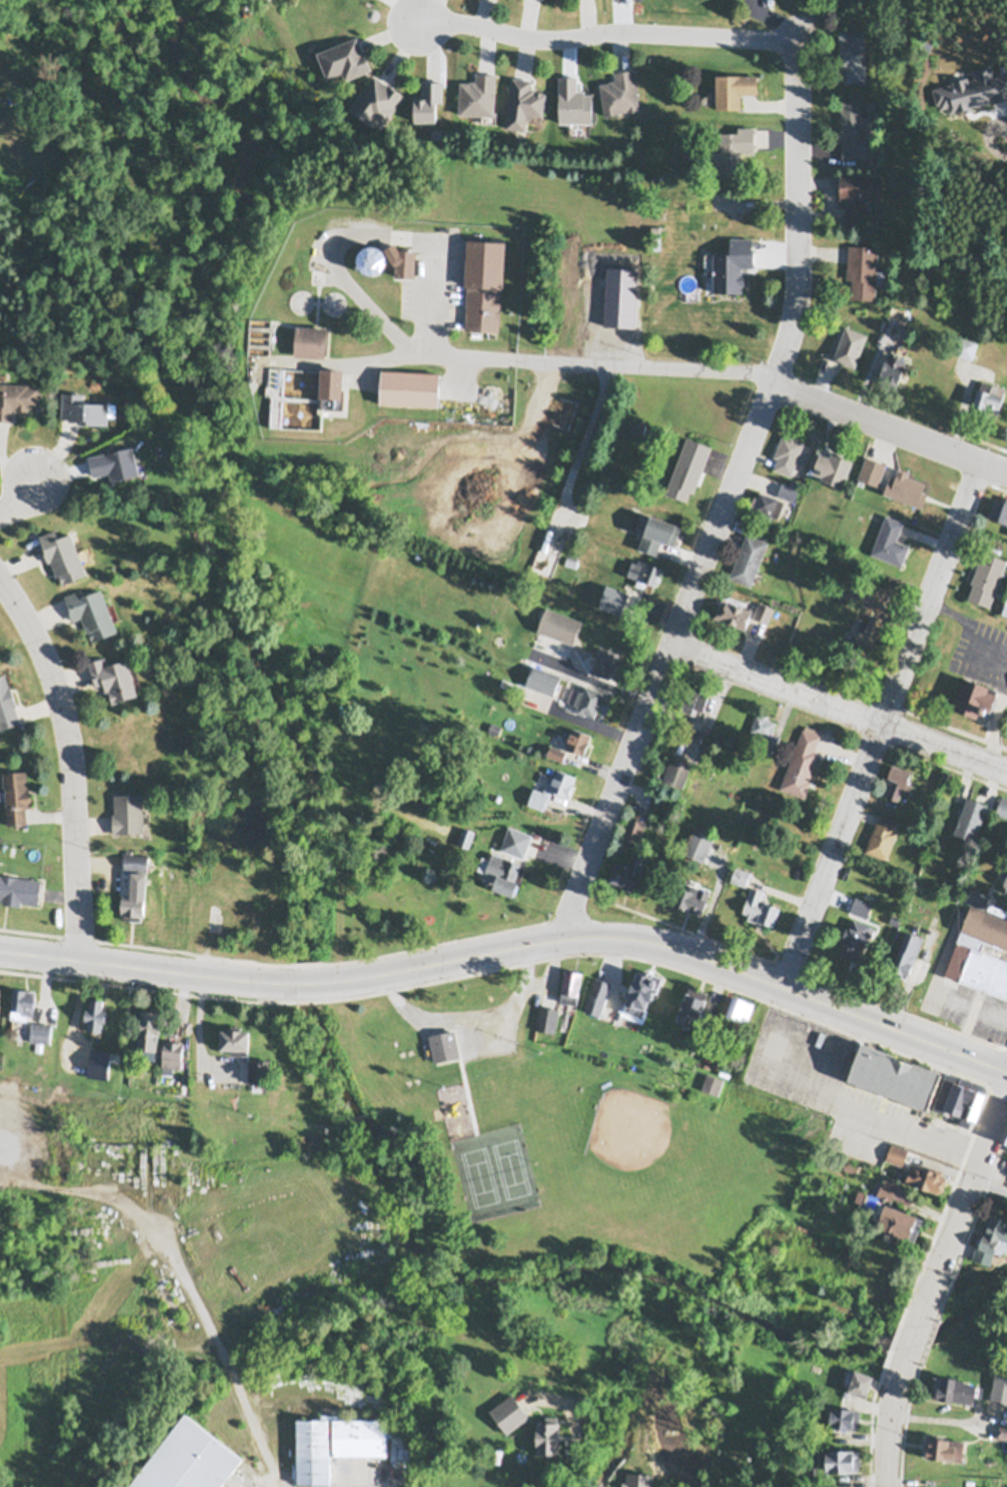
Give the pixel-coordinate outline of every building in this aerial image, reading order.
[(865,82),(845,83),(845,68),(839,68),(838,30),(864,30),(865,82)] [(317,57),(357,39),(363,53),(365,52),(369,60),(367,61),(372,71),(346,83),(342,75),(328,82),(317,57)] [(640,112),(627,114),(627,113),(618,114),(618,116),(605,118),(600,86),(610,85),(609,83),(615,82),(614,73),(616,73),(617,74),(631,72),(631,70),(633,70),(640,112)] [(460,84),(470,84),(470,82),(476,83),(476,74),(496,75),(494,118),(459,117),(460,84)] [(373,126),(372,128),(350,112),(375,77),(387,86),(389,84),(395,89),(395,90),(405,97),(395,110),(396,110),(384,128),(382,127),(379,131),(373,126)] [(716,78),(739,78),(739,77),(757,77),(757,96),(740,96),(740,111),(716,111),(716,78)] [(535,116),(528,122),(526,133),(506,130),(513,79),(532,82),(531,91),(535,91),(534,94),(535,95),(535,94),(544,95),(546,95),(543,118),(535,116)] [(868,157),(859,157),(859,158),(841,158),(840,101),(860,100),(861,115),(871,114),(872,127),(861,127),(861,137),(868,137),(868,157)] [(754,154),(741,154),(741,178),(720,178),(720,173),(715,173),(715,168),(713,168),(713,154),(720,154),(720,135),(723,135),(723,136),(738,135),(738,129),(754,129),(754,154)] [(845,200),(840,200),(840,176),(880,175),(880,199),(855,200),(855,203),(865,203),(865,224),(845,224),(845,200)] [(467,236),(505,238),(503,286),(501,286),(499,331),(465,329),(467,283),(465,282),(467,236)] [(373,274),(371,274),(368,273),(365,272),(363,270),(361,268),(359,266),(358,263),(358,260),(358,258),(359,256),(359,254),(360,252),(362,250),(363,249),(365,248),(367,247),(369,246),(371,245),(373,245),(375,246),(377,246),(379,247),(382,249),(384,251),(385,253),(386,256),(387,259),(387,261),(386,263),(386,265),(385,267),(384,269),(381,271),(379,272),(377,273),(375,274),(373,274)] [(396,245),(416,246),(415,274),(395,273),(396,245)] [(876,272),(886,273),(884,287),(875,286),(875,301),(850,300),(851,281),(846,281),(848,247),(878,249),(876,272)] [(612,272),(588,272),(588,291),(612,291),(612,272)] [(596,325),(621,325),(621,300),(608,300),(608,305),(596,305),(596,325)] [(906,307),(902,318),(887,313),(891,301),(906,307)] [(891,321),(906,325),(909,313),(895,309),(891,321)] [(297,320),(327,322),(326,352),(295,351),(297,320)] [(857,361),(855,366),(841,361),(841,362),(827,357),(835,338),(840,340),(846,324),(868,333),(857,361)] [(949,348),(955,330),(978,337),(972,356),(949,348)] [(878,377),(881,369),(879,368),(885,352),(887,353),(889,347),(907,353),(906,355),(909,356),(905,366),(902,365),(898,377),(899,378),(897,384),(878,377)] [(321,388),(322,360),(344,361),(343,383),(345,383),(344,401),(322,401),(323,388),(321,388)] [(382,366),(440,370),(437,403),(380,399),(382,366)] [(994,379),(1006,383),(998,409),(983,404),(984,402),(973,398),(978,381),(980,382),(982,376),(994,379)] [(13,415),(0,415),(0,378),(30,378),(30,379),(41,379),(41,401),(29,402),(29,403),(26,403),(26,404),(19,404),(19,403),(16,403),(13,403),(13,415)] [(62,387),(85,387),(85,395),(109,396),(108,397),(117,397),(117,410),(109,410),(108,418),(85,416),(85,419),(78,418),(78,413),(62,412),(62,387)] [(634,421),(645,425),(643,433),(632,430),(634,421)] [(777,459),(773,458),(782,435),(804,444),(791,477),(773,470),(777,459)] [(687,436),(712,446),(694,491),(689,490),(686,499),(665,491),(687,436)] [(140,468),(112,474),(110,466),(94,470),(89,450),(134,439),(140,468)] [(853,460),(842,487),(820,478),(822,475),(812,471),(819,452),(829,456),(831,450),(853,460)] [(858,477),(866,455),(886,463),(877,485),(865,481),(862,488),(857,486),(860,478),(858,477)] [(883,490),(889,476),(894,478),(895,475),(898,467),(909,471),(907,475),(925,482),(922,489),(927,492),(922,506),(883,490)] [(781,485),(799,492),(794,504),(777,496),(781,485)] [(752,509),(753,507),(750,505),(754,496),(757,498),(760,492),(778,499),(777,500),(784,503),(777,519),(752,509)] [(996,495),(1006,499),(1006,522),(1000,519),(1001,518),(989,514),(996,495)] [(676,520),(675,522),(682,524),(675,543),(668,541),(669,538),(662,536),(656,552),(638,546),(644,531),(645,531),(645,529),(644,529),(651,510),(676,520)] [(871,551),(886,513),(904,520),(897,538),(910,544),(902,564),(871,551)] [(88,567),(63,577),(60,568),(57,569),(51,554),(49,555),(42,537),(44,536),(40,529),(56,522),(59,530),(72,526),(88,567)] [(729,576),(746,533),(768,542),(751,585),(729,576)] [(983,549),(1006,559),(1006,562),(990,604),(968,595),(974,581),(971,580),(983,549)] [(564,565),(567,556),(578,560),(575,569),(564,565)] [(633,559),(638,561),(639,557),(649,559),(662,563),(655,582),(648,579),(647,583),(645,583),(644,586),(635,583),(638,576),(628,572),(633,559)] [(869,575),(893,585),(884,605),(860,595),(869,575)] [(101,580),(118,625),(92,635),(91,631),(92,631),(90,625),(87,626),(82,611),(73,614),(67,598),(69,597),(66,589),(82,583),(84,587),(101,580)] [(607,582),(629,591),(621,612),(599,603),(607,582)] [(745,627),(714,614),(718,604),(719,605),(722,597),(726,599),(727,597),(734,600),(735,599),(744,602),(743,604),(752,608),(745,627)] [(753,615),(759,600),(775,608),(768,622),(753,615)] [(537,630),(546,607),(582,621),(572,644),(537,630)] [(873,644),(855,636),(859,626),(858,625),(861,618),(868,620),(869,618),(872,611),(884,616),(873,644)] [(601,644),(619,652),(615,661),(618,662),(614,671),(611,670),(609,677),(591,669),(601,644)] [(138,687),(117,694),(118,695),(112,697),(108,685),(105,685),(103,678),(95,680),(90,663),(91,663),(89,656),(106,651),(108,658),(128,652),(138,687)] [(525,684),(533,664),(561,675),(553,695),(525,684)] [(20,719),(0,725),(0,672),(5,670),(9,683),(11,682),(17,701),(15,702),(20,719)] [(954,701),(966,671),(990,680),(989,682),(998,686),(996,689),(997,689),(991,706),(990,706),(988,710),(979,706),(978,710),(954,701)] [(681,706),(690,681),(710,689),(703,707),(696,704),(697,703),(694,702),(693,706),(694,706),(692,710),(681,706)] [(594,715),(585,711),(584,712),(576,709),(578,703),(574,702),(579,689),(583,690),(585,683),(604,690),(600,700),(603,701),(601,707),(598,706),(594,715)] [(750,728),(756,711),(764,714),(764,713),(769,715),(768,717),(777,720),(772,732),(780,734),(774,752),(770,750),(769,754),(762,752),(768,736),(760,733),(760,732),(750,728)] [(488,731),(491,722),(501,726),(498,735),(488,731)] [(780,785),(803,727),(804,728),(805,724),(821,730),(819,734),(820,734),(815,748),(820,750),(809,779),(811,780),(805,796),(780,785)] [(591,733),(588,740),(589,740),(584,752),(571,746),(570,748),(565,746),(567,740),(565,739),(566,736),(568,736),(571,728),(572,728),(573,725),(591,733)] [(547,753),(550,744),(566,750),(563,759),(547,753)] [(662,776),(671,753),(692,761),(683,784),(662,776)] [(887,795),(892,782),(889,781),(891,775),(888,774),(893,761),(911,769),(907,781),(913,784),(909,793),(901,790),(898,799),(887,795)] [(654,774),(657,766),(664,769),(660,777),(654,774)] [(6,798),(0,798),(0,790),(5,789),(5,784),(3,784),(2,769),(26,767),(27,784),(30,784),(31,804),(26,804),(27,821),(7,822),(6,798)] [(549,773),(553,775),(554,773),(555,773),(557,767),(576,774),(568,794),(560,791),(560,793),(552,790),(546,806),(543,805),(542,808),(527,802),(534,786),(543,789),(549,773)] [(939,780),(945,767),(955,772),(949,785),(939,780)] [(143,787),(144,827),(118,827),(118,829),(113,829),(113,809),(115,809),(114,789),(143,787)] [(954,829),(964,803),(962,802),(965,795),(967,796),(967,794),(988,802),(975,837),(954,829)] [(1002,794),(1006,796),(1006,815),(996,811),(1002,794)] [(646,818),(637,840),(622,834),(631,812),(646,818)] [(865,850),(879,813),(898,820),(894,830),(897,831),(887,858),(865,850)] [(683,850),(694,823),(715,832),(703,859),(697,857),(694,863),(681,858),(684,851),(683,850)] [(457,842),(464,824),(476,829),(469,847),(457,842)] [(500,847),(509,825),(532,833),(523,856),(500,847)] [(130,891),(132,866),(124,865),(126,849),(127,845),(132,846),(132,849),(149,850),(148,867),(146,892),(145,892),(144,911),(142,911),(142,915),(123,915),(123,910),(122,910),(122,890),(130,891)] [(513,892),(492,884),(495,876),(484,872),(485,871),(477,868),(481,855),(490,858),(492,851),(507,856),(520,860),(519,864),(525,866),(520,882),(517,881),(513,892)] [(610,876),(616,859),(629,863),(633,852),(646,856),(636,884),(635,884),(633,889),(623,886),(625,882),(610,876)] [(736,864),(751,869),(745,884),(730,878),(736,864)] [(2,897),(0,897),(0,872),(1,872),(1,871),(17,873),(17,874),(41,876),(39,901),(21,899),(21,902),(2,900),(2,897)] [(674,899),(681,881),(694,887),(693,891),(698,893),(701,886),(711,890),(707,899),(707,898),(703,907),(700,913),(686,907),(687,904),(674,899)] [(743,908),(752,883),(764,888),(759,900),(762,902),(764,898),(780,904),(773,922),(764,919),(762,923),(756,920),(757,919),(748,915),(749,910),(743,908)] [(985,907),(1006,916),(1006,945),(1002,944),(1001,947),(983,941),(980,947),(978,946),(977,949),(982,952),(984,948),(1006,958),(1006,996),(960,978),(945,972),(957,940),(962,927),(972,902),(965,899),(970,885),(990,893),(985,907)] [(856,896),(873,903),(868,917),(850,911),(856,896)] [(898,925),(889,921),(892,914),(901,918),(898,925)] [(841,946),(845,936),(842,935),(847,923),(849,924),(850,922),(851,922),(853,916),(872,923),(871,925),(875,926),(871,936),(867,934),(865,941),(863,941),(857,958),(841,952),(843,947),(841,946)] [(892,964),(900,944),(901,944),(907,927),(912,929),(914,923),(920,925),(917,931),(919,932),(919,934),(923,936),(913,962),(912,962),(909,970),(908,970),(906,975),(901,973),(903,968),(892,964)] [(653,987),(654,989),(652,993),(649,994),(645,1006),(648,1008),(643,1022),(619,1013),(624,1000),(626,1001),(627,999),(626,998),(630,987),(629,987),(634,974),(635,974),(638,965),(648,969),(648,968),(662,973),(657,989),(653,987)] [(564,967),(582,970),(578,993),(576,1002),(560,1000),(561,990),(564,967)] [(611,982),(600,1014),(584,1008),(589,992),(595,976),(611,982)] [(14,984),(26,986),(25,987),(35,988),(35,990),(36,991),(35,995),(36,995),(35,1001),(34,1001),(34,1003),(33,1013),(28,1012),(27,1017),(10,1015),(14,984)] [(708,991),(706,996),(707,996),(703,1007),(714,1011),(707,1029),(695,1025),(696,1022),(688,1019),(687,1023),(677,1020),(679,1015),(677,1015),(687,988),(688,988),(690,984),(708,991)] [(729,1012),(727,1011),(734,992),(754,1001),(746,1020),(742,1018),(738,1026),(725,1020),(729,1012)] [(91,993),(103,994),(102,1005),(106,1005),(106,1016),(102,1016),(101,1027),(87,1026),(88,1015),(81,1015),(82,1007),(85,1007),(86,1003),(91,1004),(91,993)] [(137,1043),(140,1013),(142,1013),(143,1003),(161,1004),(160,1014),(162,1014),(161,1027),(159,1027),(157,1045),(137,1043)] [(539,1005),(559,1008),(555,1031),(535,1028),(539,1005)] [(31,1020),(51,1022),(50,1041),(30,1039),(31,1020)] [(222,1022),(229,1022),(229,1021),(243,1021),(243,1022),(251,1023),(250,1042),(249,1042),(249,1048),(249,1054),(246,1054),(247,1047),(232,1047),(232,1046),(222,1045),(223,1041),(221,1041),(222,1022)] [(429,1033),(455,1028),(461,1055),(435,1061),(429,1033)] [(761,1052),(780,1060),(789,1038),(770,1030),(761,1052)] [(184,1038),(182,1065),(172,1064),(172,1071),(162,1070),(162,1063),(165,1037),(167,1037),(167,1036),(182,1038),(184,1038)] [(899,1093),(879,1086),(876,1093),(855,1085),(857,1078),(848,1074),(862,1038),(941,1067),(928,1101),(928,1103),(927,1104),(923,1115),(918,1114),(920,1109),(896,1100),(899,1093)] [(91,1045),(111,1048),(107,1077),(87,1074),(91,1045)] [(249,1053),(271,1054),(270,1078),(248,1078),(249,1053)] [(707,1072),(724,1079),(718,1095),(701,1089),(707,1072)] [(954,1077),(955,1077),(956,1075),(986,1086),(985,1087),(987,1088),(977,1116),(973,1115),(971,1120),(965,1118),(962,1117),(959,1125),(955,1124),(960,1110),(944,1104),(954,1077)] [(886,1157),(891,1142),(908,1148),(903,1163),(886,1157)] [(856,1173),(843,1168),(840,1166),(843,1158),(846,1160),(847,1159),(859,1164),(856,1173)] [(943,1187),(937,1189),(929,1186),(930,1185),(927,1184),(926,1186),(920,1184),(921,1182),(906,1176),(910,1167),(909,1167),(911,1162),(914,1163),(915,1160),(925,1164),(926,1162),(935,1165),(936,1163),(944,1166),(943,1168),(944,1169),(944,1170),(947,1171),(947,1173),(948,1174),(943,1187)] [(909,1201),(893,1195),(892,1199),(877,1193),(877,1191),(873,1190),(878,1178),(882,1180),(884,1176),(899,1182),(898,1183),(914,1189),(909,1201)] [(916,1213),(923,1215),(918,1227),(912,1225),(908,1233),(902,1231),(901,1232),(896,1230),(895,1231),(883,1226),(884,1224),(878,1222),(879,1217),(873,1214),(875,1209),(879,1200),(884,1203),(886,1199),(917,1210),(916,1213)] [(1002,1215),(1006,1217),(1006,1218),(1006,1247),(1005,1246),(1004,1250),(995,1247),(990,1260),(973,1254),(977,1242),(979,1243),(980,1241),(977,1237),(978,1233),(982,1232),(983,1229),(981,1229),(987,1212),(991,1214),(991,1212),(999,1215),(1000,1212),(1003,1213),(1002,1215)] [(849,1383),(843,1381),(849,1364),(855,1366),(856,1365),(874,1372),(866,1394),(848,1387),(849,1383)] [(965,1378),(977,1381),(974,1402),(969,1401),(969,1405),(966,1404),(967,1401),(953,1398),(953,1396),(937,1394),(937,1392),(933,1392),(936,1371),(943,1372),(944,1369),(957,1372),(957,1374),(965,1376),(965,1378)] [(518,1386),(535,1386),(534,1411),(518,1411),(518,1386)] [(861,1407),(859,1426),(849,1425),(849,1427),(843,1426),(843,1424),(830,1423),(832,1402),(856,1404),(856,1406),(861,1407)] [(244,1450),(216,1486),(124,1486),(187,1405),(244,1450)] [(330,1417),(331,1480),(297,1480),(297,1415),(322,1414),(322,1410),(342,1411),(342,1414),(387,1415),(387,1419),(393,1419),(393,1432),(387,1433),(387,1452),(334,1452),(334,1417),(330,1417)] [(537,1417),(546,1418),(546,1412),(558,1412),(558,1418),(561,1418),(560,1450),(537,1450),(537,1417)] [(999,1422),(1006,1423),(1006,1438),(998,1437),(999,1422)] [(964,1439),(962,1460),(946,1458),(946,1456),(927,1455),(927,1446),(925,1446),(926,1438),(930,1439),(930,1434),(949,1435),(949,1438),(964,1439)] [(814,1448),(827,1448),(827,1446),(854,1445),(855,1448),(859,1448),(860,1468),(829,1469),(829,1471),(815,1471),(814,1448)]
